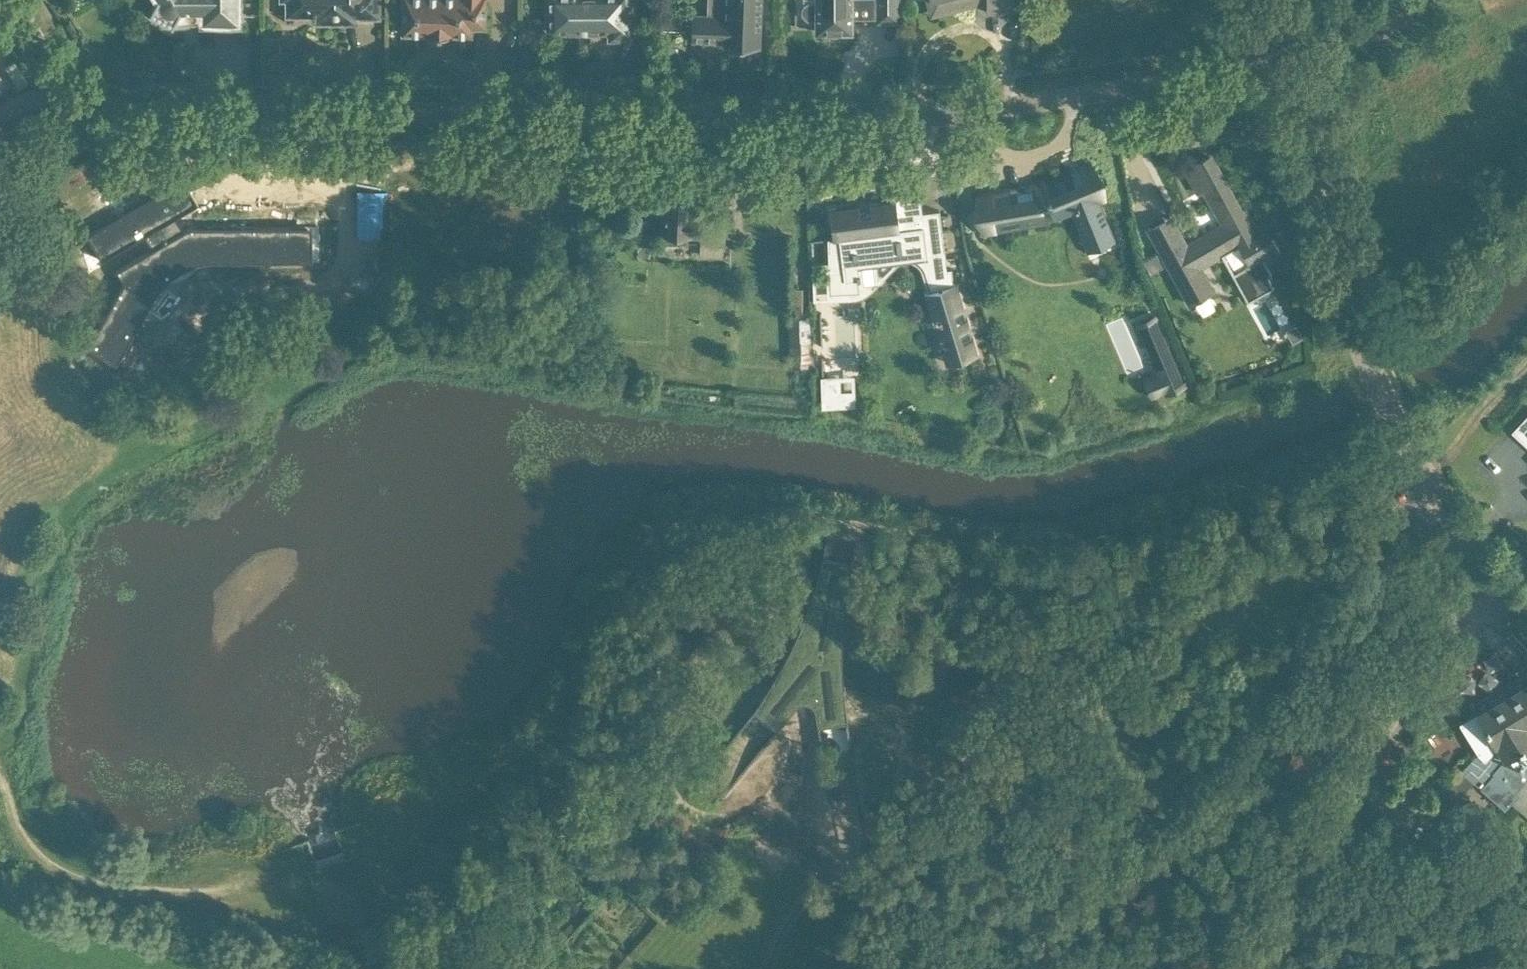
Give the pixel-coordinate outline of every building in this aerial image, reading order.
[(158,1),(155,17),(180,23),(182,13),(203,13),(203,23),(239,23),(239,0),(158,0),(158,1)] [(288,14),(313,14),(313,16),(316,16),(316,10),(327,10),(327,21),(355,21),(355,16),(379,16),(378,0),(288,0),(288,14)] [(403,32),(426,33),(426,34),(453,35),(453,33),(471,34),(472,25),(485,26),(486,0),(404,0),(403,32)] [(549,11),(549,31),(610,31),(610,38),(635,38),(635,1),(627,1),(627,0),(549,0),(549,11)] [(692,39),(725,40),(724,45),(759,46),(761,0),(726,0),(725,15),(693,14),(692,39)] [(803,12),(803,14),(804,15),(805,16),(806,17),(808,18),(817,18),(817,31),(851,31),(851,0),(817,0),(817,3),(808,3),(807,3),(806,4),(805,5),(804,6),(803,7),(803,8),(803,12)] [(876,1),(876,21),(899,21),(899,0),(876,0),(876,1)] [(936,11),(976,0),(933,0),(936,11)] [(987,11),(1012,11),(1012,0),(987,0),(987,11)] [(1184,240),(1161,253),(1189,303),(1212,290),(1200,269),(1224,255),(1223,253),(1224,253),(1240,244),(1243,249),(1252,267),(1260,262),(1265,260),(1278,253),(1267,234),(1256,241),(1250,231),(1255,228),(1245,210),(1241,212),(1211,156),(1186,170),(1196,187),(1198,192),(1209,186),(1228,221),(1186,244),(1184,240)] [(1037,183),(980,193),(980,194),(983,194),(987,218),(993,217),(995,229),(986,231),(987,232),(1029,225),(1047,221),(1048,221),(1056,218),(1053,210),(1073,201),(1079,215),(1085,212),(1091,228),(1085,230),(1092,246),(1113,237),(1114,240),(1116,239),(1100,200),(1104,198),(1104,197),(1102,198),(1089,163),(1090,163),(1090,161),(1037,183)] [(184,177),(87,234),(103,260),(154,230),(161,243),(116,270),(117,272),(118,271),(124,282),(88,346),(118,362),(156,294),(157,292),(159,290),(160,288),(164,284),(169,279),(174,275),(179,272),(183,269),(188,267),(193,264),(199,263),(204,261),(209,261),(214,260),(313,259),(313,225),(190,226),(183,230),(176,217),(199,203),(184,177)] [(924,270),(925,272),(930,291),(926,292),(946,362),(977,353),(957,283),(953,284),(951,268),(947,269),(940,210),(922,212),(919,186),(890,190),(892,206),(879,208),(879,202),(870,204),(870,207),(859,208),(858,204),(829,208),(832,227),(837,226),(838,237),(828,238),(830,292),(859,291),(856,265),(903,259),(904,259),(906,259),(907,259),(909,259),(910,259),(912,259),(913,260),(915,260),(916,261),(917,262),(918,263),(920,264),(921,265),(922,266),(922,267),(923,268),(924,270)] [(664,216),(663,241),(681,242),(681,236),(702,236),(701,252),(723,253),(723,244),(726,244),(726,223),(732,223),(732,210),(689,209),(689,197),(665,196),(664,216)] [(1278,253),(1265,260),(1272,273),(1285,265),(1278,253)] [(811,350),(812,315),(790,314),(789,349),(811,350)] [(1155,318),(1138,325),(1157,372),(1165,389),(1165,390),(1183,382),(1184,385),(1185,385),(1184,380),(1183,380),(1155,314),(1153,314),(1155,318)] [(1214,378),(1209,365),(1195,370),(1200,383),(1214,378)] [(840,375),(821,376),(822,407),(841,406),(840,375)] [(1472,780),(1505,809),(1512,802),(1526,815),(1526,683),(1462,723),(1480,752),(1476,757),(1474,755),(1461,770),(1472,780)]
